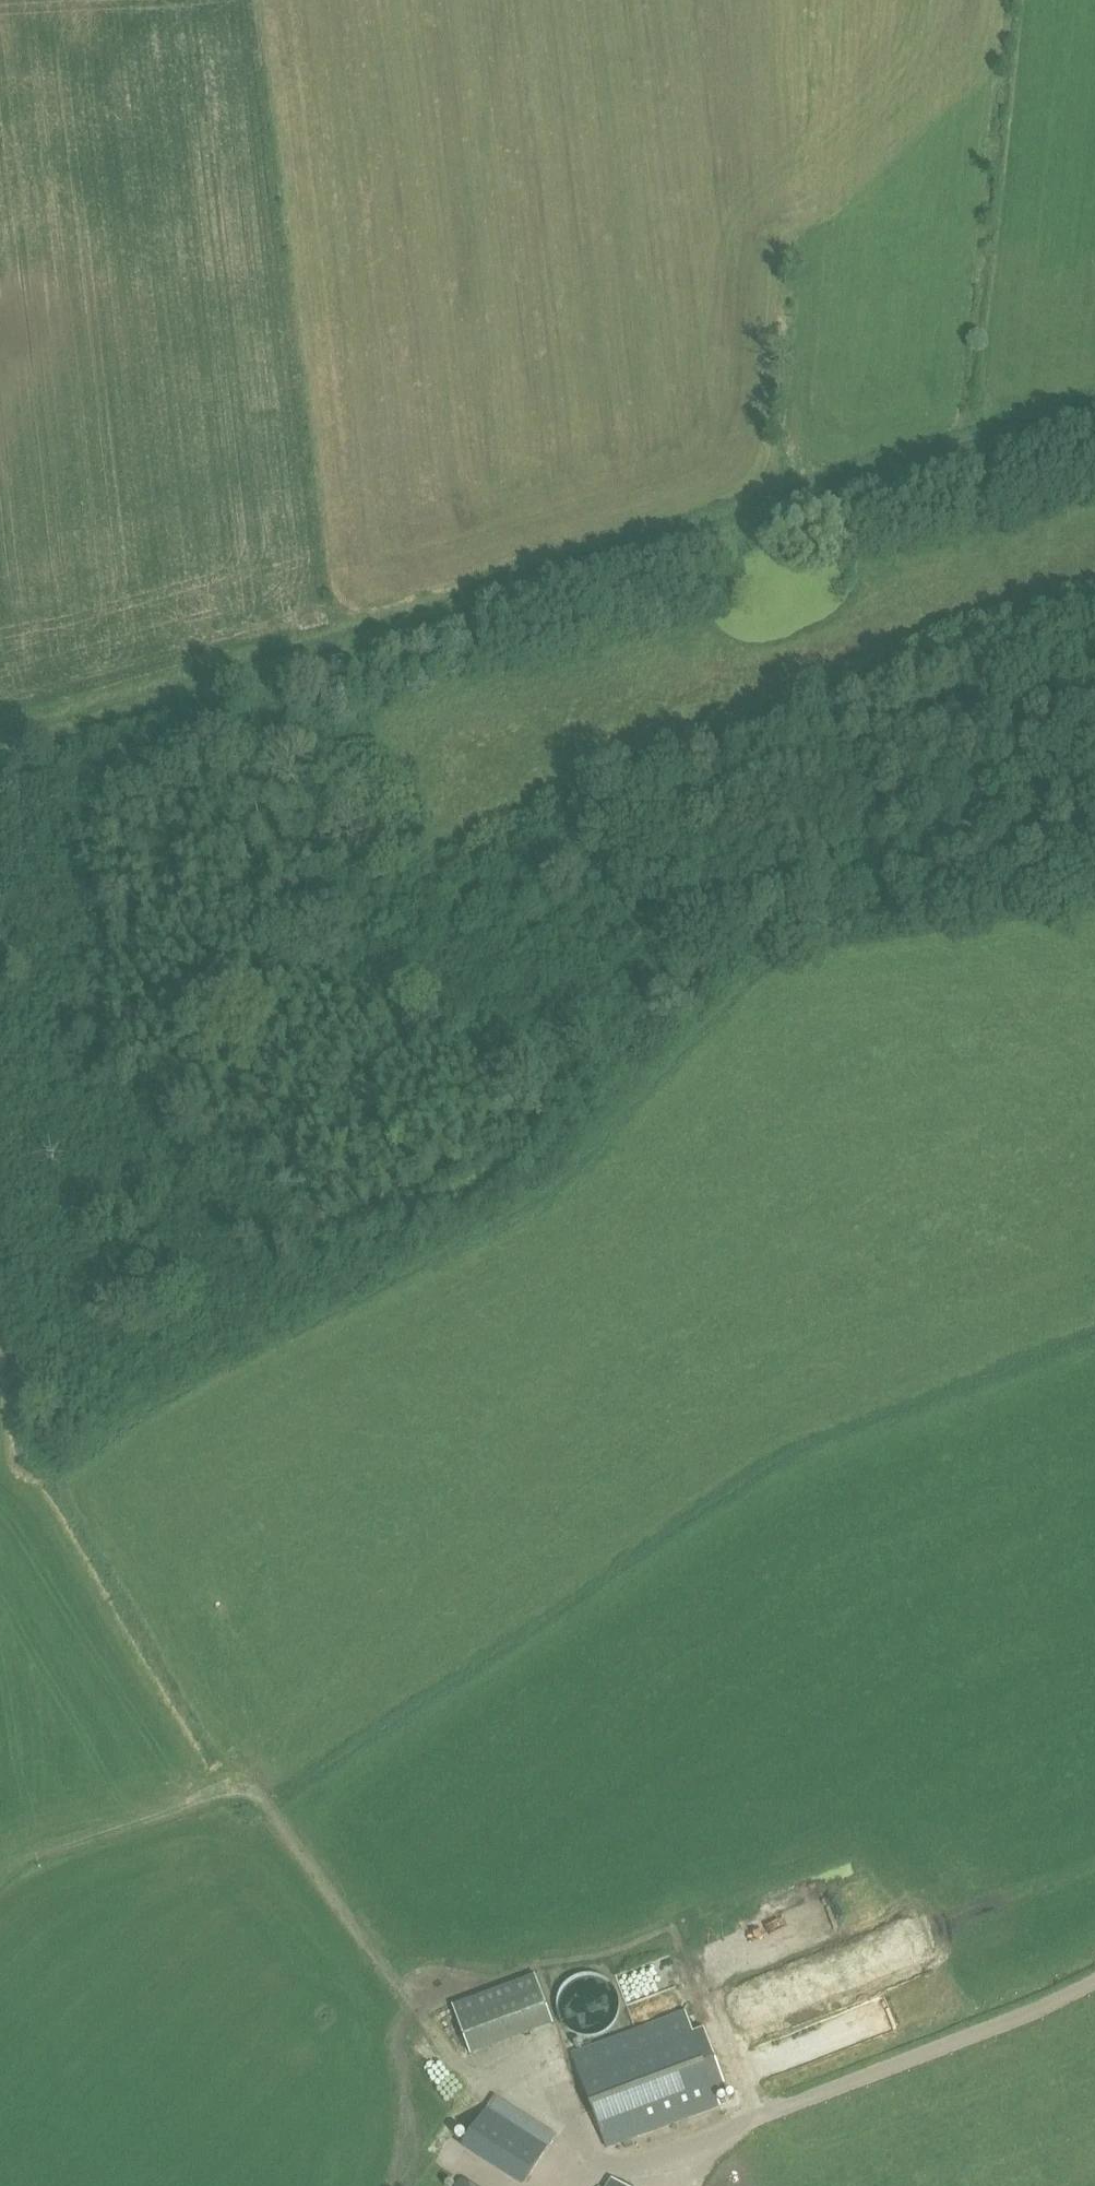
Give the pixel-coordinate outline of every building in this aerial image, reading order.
[(817,1991),(897,1967),(888,1939),(798,1966),(803,1984),(813,1980),(817,1991)] [(559,2015),(560,2018),(561,2020),(563,2023),(564,2025),(566,2027),(568,2029),(570,2031),(572,2032),(575,2033),(577,2035),(580,2036),(582,2036),(585,2037),(590,2037),(593,2037),(596,2036),(599,2036),(601,2035),(604,2033),(606,2032),(608,2031),(610,2029),(612,2027),(614,2025),(616,2023),(617,2020),(618,2018),(619,2015),(620,2013),(620,2010),(621,2007),(621,2004),(621,2002),(620,1999),(619,1996),(619,1994),(617,1991),(616,1989),(615,1986),(613,1984),(611,1982),(609,1980),(606,1979),(604,1977),(602,1976),(599,1975),(596,1974),(593,1974),(591,1974),(588,1974),(585,1974),(582,1974),(580,1975),(577,1976),(572,1979),(570,1980),(568,1982),(566,1984),(564,1986),(562,1988),(561,1991),(560,1993),(559,1996),(558,1999),(558,2001),(557,2004),(557,2007),(558,2010),(558,2013),(559,2015)] [(452,2006),(471,2055),(553,2025),(535,1975),(452,2006)] [(573,2055),(607,2148),(720,2106),(716,2094),(728,2090),(705,2030),(693,2034),(685,2013),(573,2055)] [(464,2144),(525,2183),(557,2134),(495,2095),(487,2109),(464,2144)] [(618,2175),(612,2185),(635,2185),(618,2175)]
